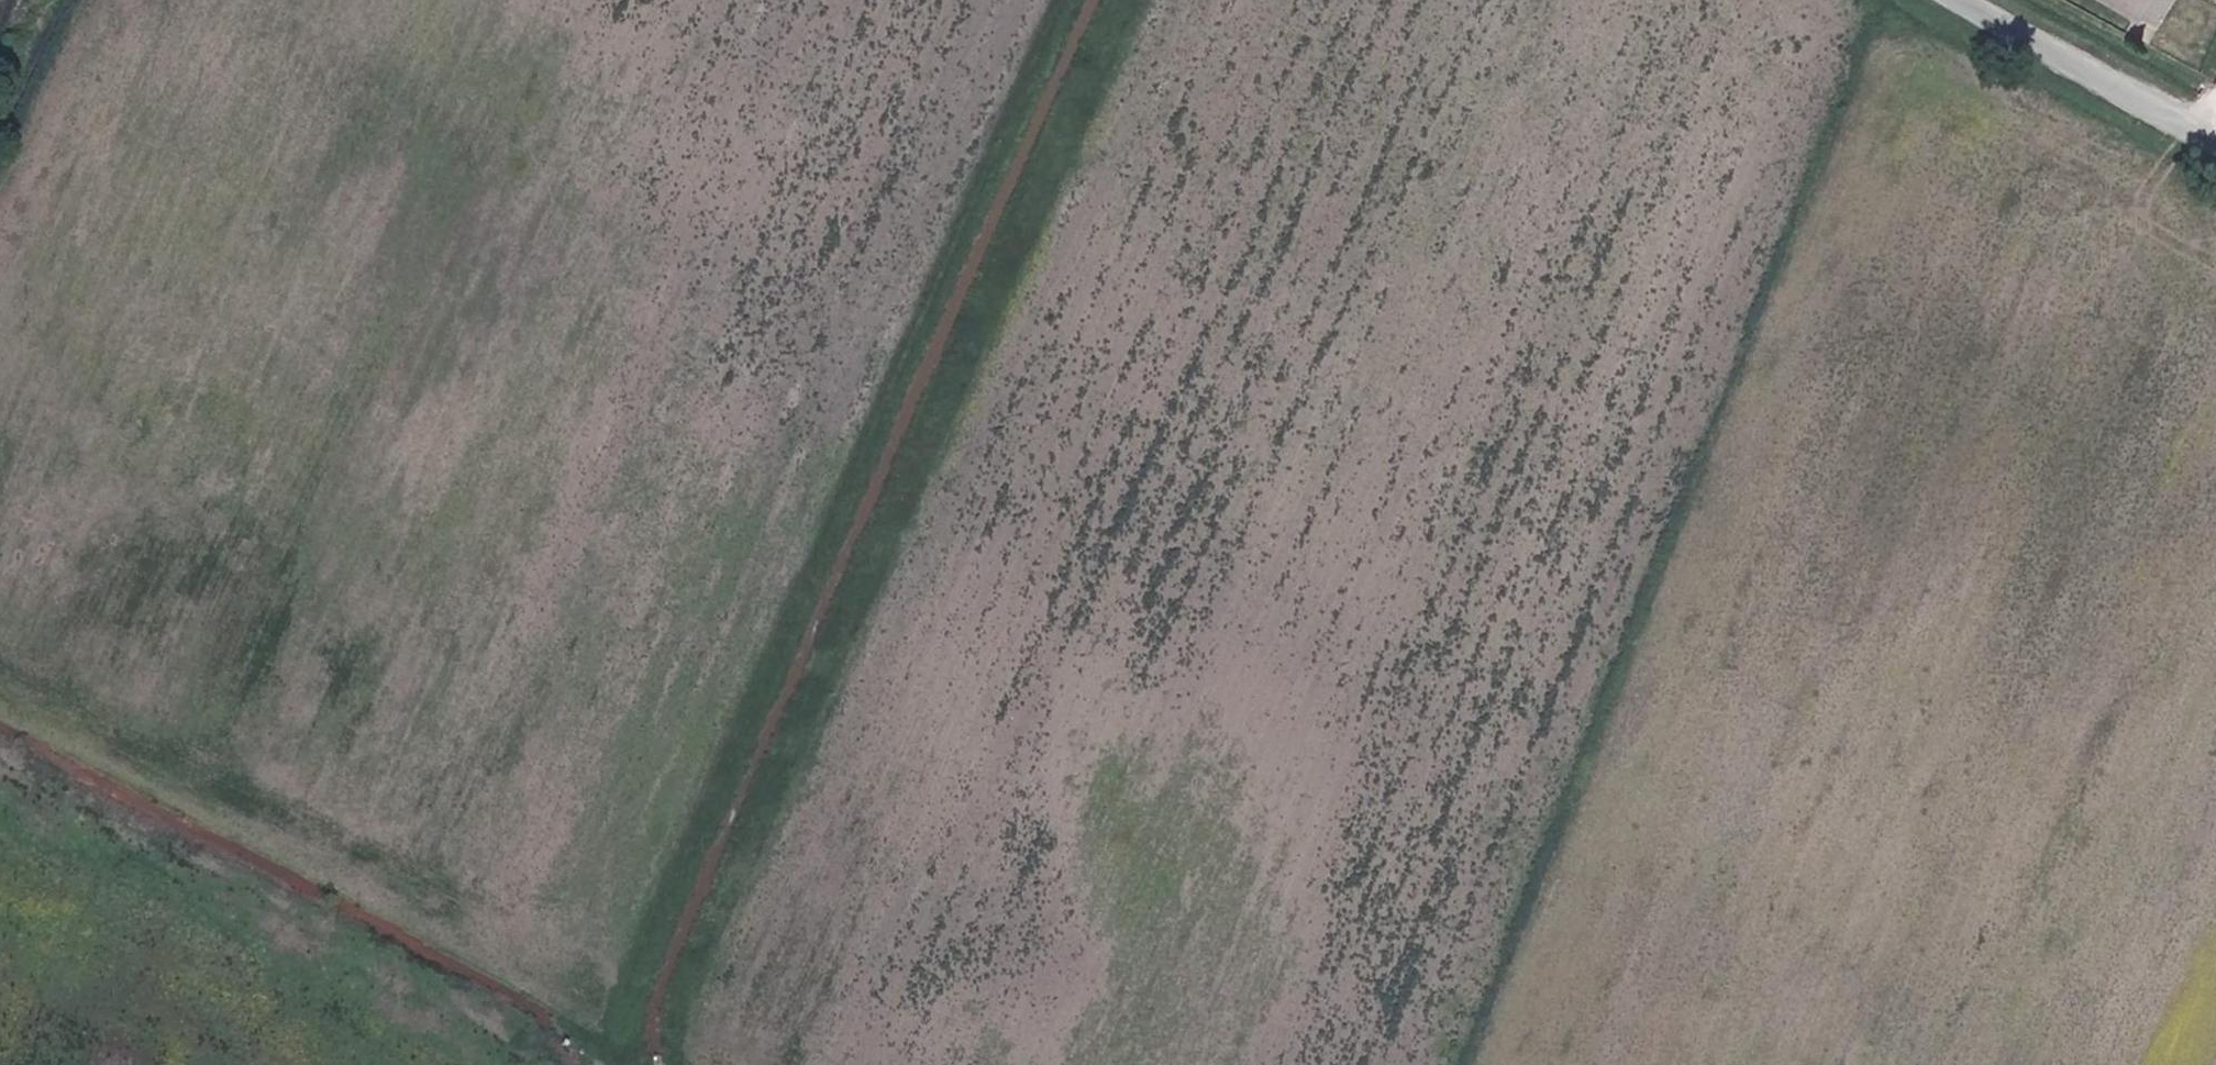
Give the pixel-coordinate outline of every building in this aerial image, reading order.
[(2151,0),(2112,0),(2141,17),(2151,0)]
